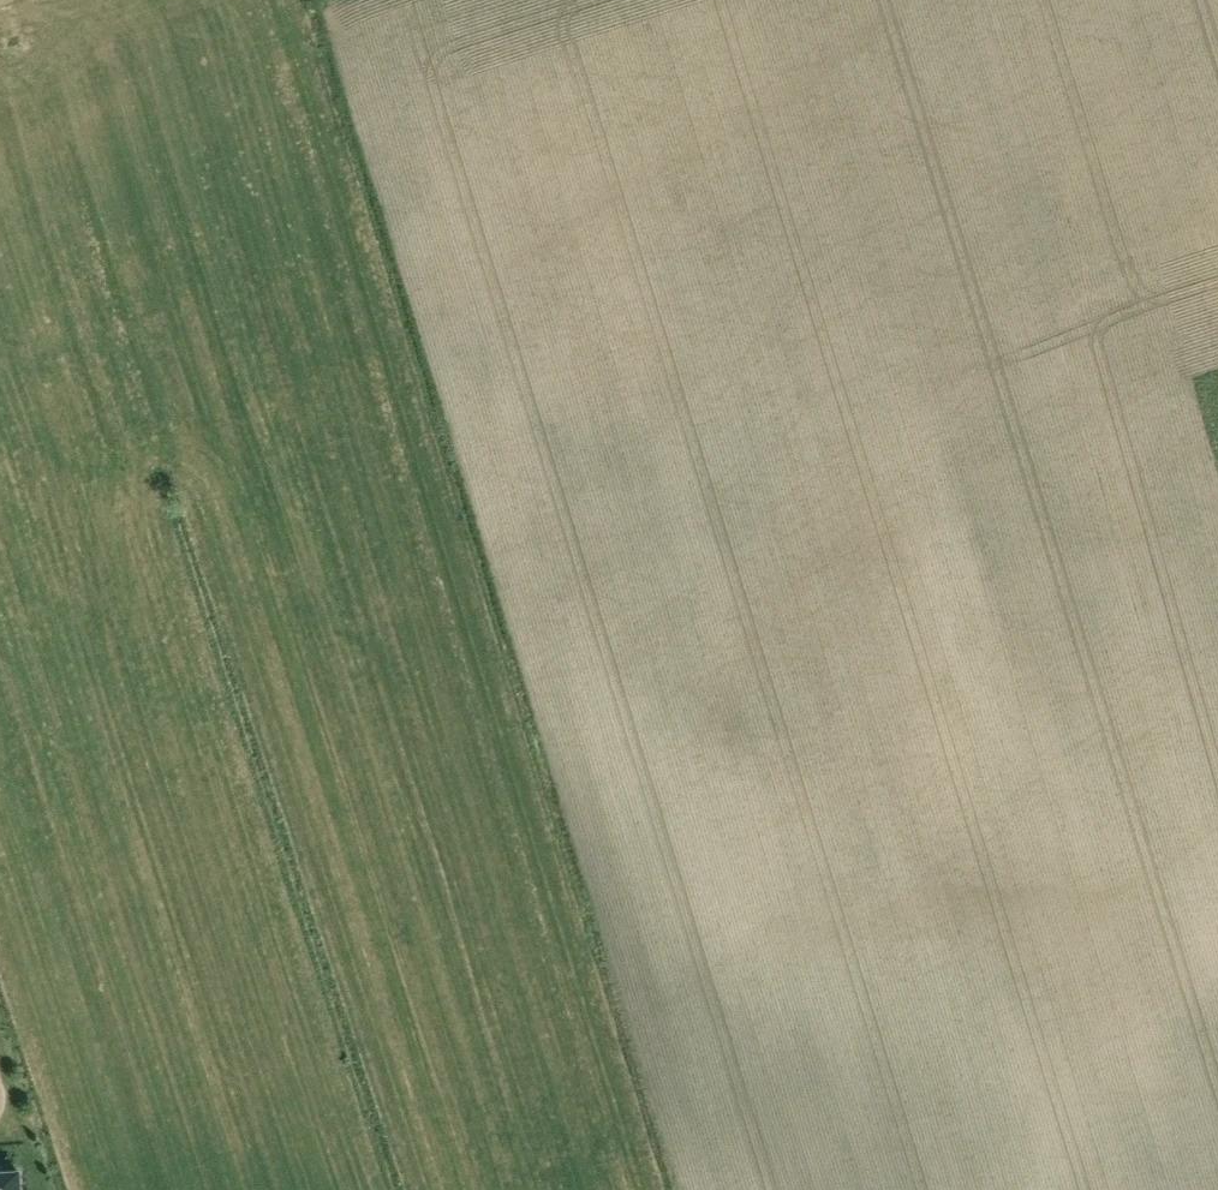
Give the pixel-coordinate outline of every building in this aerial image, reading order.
[(19,1171),(2,1172),(2,1167),(0,1167),(0,1189),(20,1189),(19,1171)]
